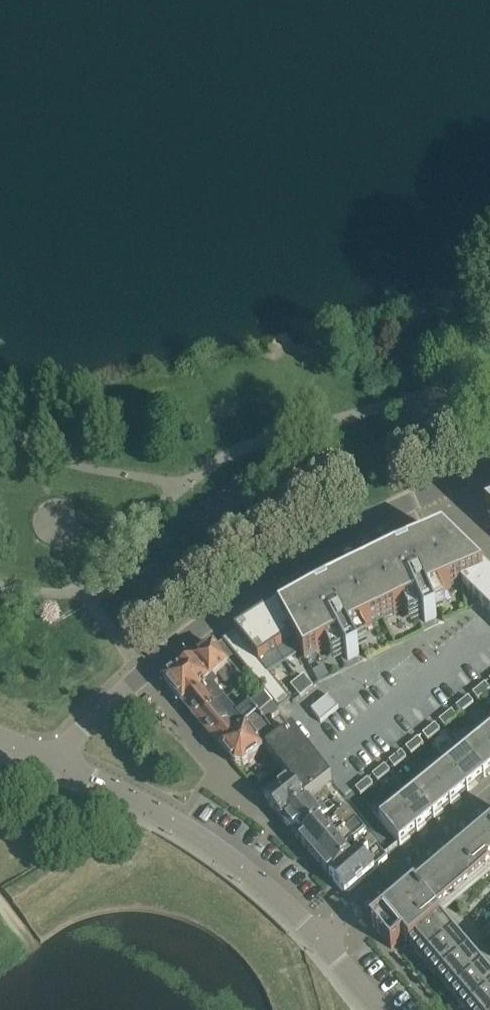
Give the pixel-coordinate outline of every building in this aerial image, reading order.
[(478,561),(463,547),(458,549),(443,535),(409,549),(408,547),(394,553),(395,555),(328,588),(327,586),(313,593),(314,595),(291,608),(286,600),(265,613),(265,612),(263,613),(264,614),(224,640),(223,639),(222,640),(278,709),(290,699),(269,672),(300,652),(304,660),(337,643),(346,662),(358,656),(348,638),(415,604),(424,622),(436,616),(426,598),(459,581),(489,611),(489,573),(478,561)] [(164,681),(184,704),(213,679),(212,679),(218,674),(227,665),(213,646),(169,678),(164,681)] [(227,665),(218,674),(225,682),(234,674),(227,665)] [(303,675),(296,680),(290,685),(300,697),(313,687),(303,675)] [(213,679),(184,704),(198,721),(224,699),(215,689),(218,686),(213,679)] [(485,683),(472,693),(478,699),(489,689),(485,683)] [(224,699),(198,721),(218,745),(254,715),(255,715),(271,702),(263,692),(237,714),(224,699)] [(329,696),(326,698),(310,710),(320,722),(338,707),(329,696)] [(468,696),(456,706),(461,713),(473,703),(468,696)] [(271,702),(255,715),(263,725),(279,713),(271,702)] [(451,710),(439,720),(444,726),(456,716),(451,710)] [(265,749),(276,740),(263,725),(255,715),(254,715),(218,745),(235,765),(243,766),(265,749)] [(474,730),(489,750),(489,716),(474,730)] [(434,724),(422,734),(427,740),(439,730),(434,724)] [(264,799),(268,804),(281,819),(308,798),(327,784),(331,780),(316,761),(292,730),(277,741),(276,740),(265,749),(266,750),(269,754),(290,781),(289,781),(269,796),(264,799)] [(482,774),(489,768),(489,750),(474,730),(457,743),(482,774)] [(418,737),(405,747),(411,754),(423,744),(418,737)] [(466,788),(482,774),(457,743),(440,757),(466,788)] [(401,751),(389,761),(394,767),(406,757),(401,751)] [(424,771),(449,802),(466,788),(440,757),(424,771)] [(384,765),(372,775),(377,781),(389,771),(384,765)] [(432,815),(449,802),(424,771),(407,784),(432,815)] [(372,785),(367,778),(355,788),(360,795),(372,785)] [(390,798),(415,829),(432,815),(407,784),(390,798)] [(297,838),(321,820),(336,808),(330,800),(317,810),(308,798),(305,800),(281,819),(297,838)] [(399,842),(415,829),(390,798),(373,812),(400,845),(401,844),(399,842)] [(328,828),(321,820),(297,838),(313,856),(357,822),(347,810),(334,820),(335,822),(328,828)] [(313,856),(328,875),(350,857),(344,849),(352,843),(353,845),(366,833),(357,822),(313,856)] [(415,887),(370,924),(391,948),(403,938),(464,1009),(489,1009),(489,976),(436,912),(448,902),(489,866),(489,823),(415,887)] [(371,839),(350,857),(328,875),(341,890),(349,891),(387,858),(371,839)]
